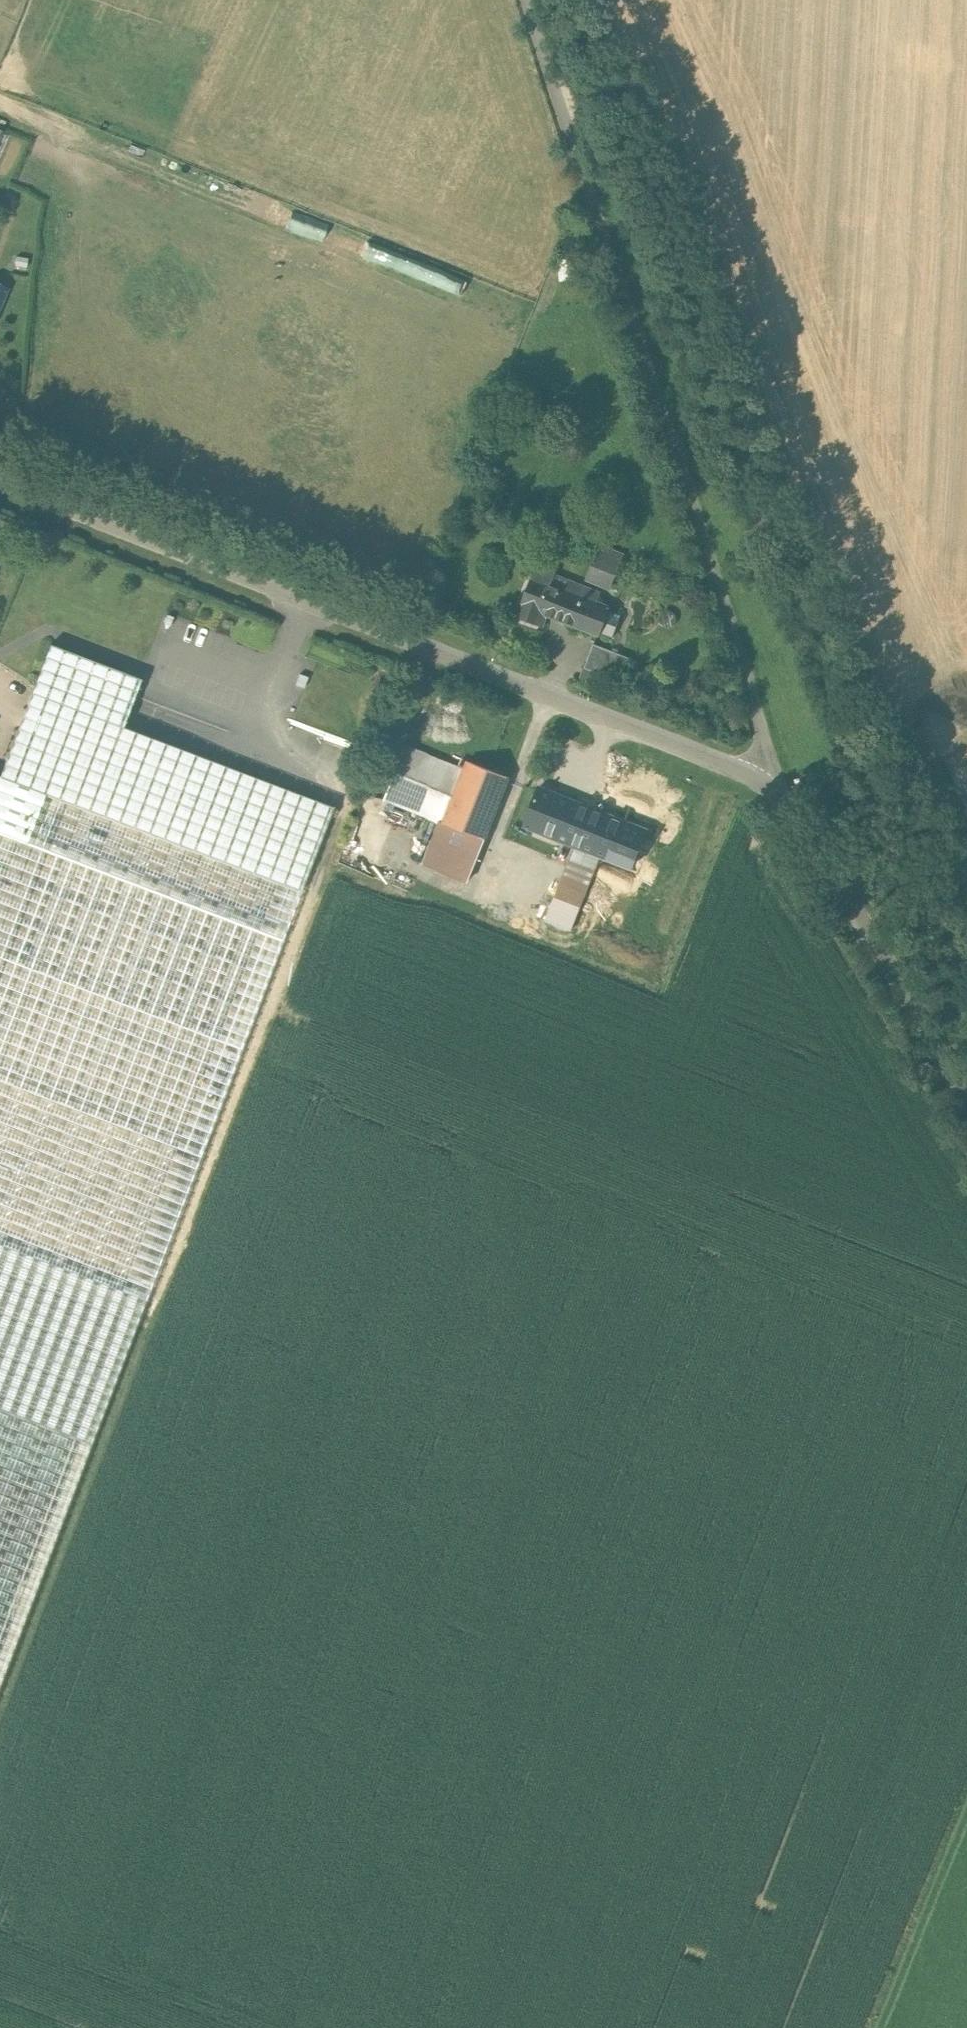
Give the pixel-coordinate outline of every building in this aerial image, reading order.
[(582,261),(560,265),(564,282),(585,278),(582,261)] [(532,515),(528,525),(540,530),(544,519),(532,515)] [(553,535),(540,530),(536,540),(549,545),(553,535)] [(600,544),(589,540),(582,557),(593,562),(600,544)] [(624,553),(600,544),(593,562),(586,580),(610,589),(624,553)] [(600,593),(554,576),(556,572),(537,565),(522,605),(523,605),(519,616),(535,622),(536,622),(542,624),(545,615),(597,636),(609,608),(596,603),(600,593)] [(674,611),(664,609),(659,622),(671,628),(678,620),(674,611)] [(629,657),(594,643),(585,667),(606,675),(620,681),(629,657)] [(606,675),(585,667),(579,683),(600,691),(606,675)] [(332,806),(32,692),(0,774),(0,1680),(332,806)] [(464,770),(404,746),(383,798),(439,820),(444,822),(464,770)] [(468,760),(464,770),(444,822),(485,838),(509,777),(468,760)] [(607,815),(538,787),(524,824),(587,849),(594,852),(607,816),(607,815)] [(646,831),(607,816),(594,852),(632,867),(646,831)] [(444,822),(439,820),(425,857),(470,875),(485,838),(444,822)] [(352,822),(334,864),(376,881),(393,839),(352,822)]
